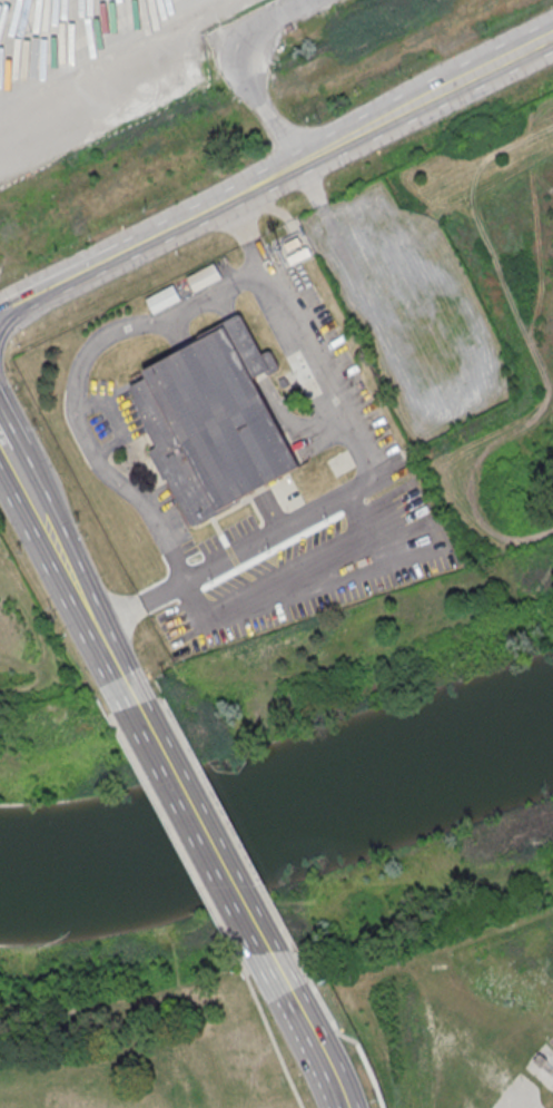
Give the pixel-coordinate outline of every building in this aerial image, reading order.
[(179,301),(174,287),(147,298),(153,312),(179,301)] [(240,313),(198,335),(199,339),(144,370),(148,377),(130,386),(136,396),(134,398),(144,416),(144,421),(157,448),(152,450),(150,453),(165,479),(168,478),(192,523),(194,526),(197,526),(241,501),(243,499),(243,497),(299,467),(253,376),(266,371),(270,373),(278,370),(278,365),(271,351),(268,351),(261,352),(240,313)]
